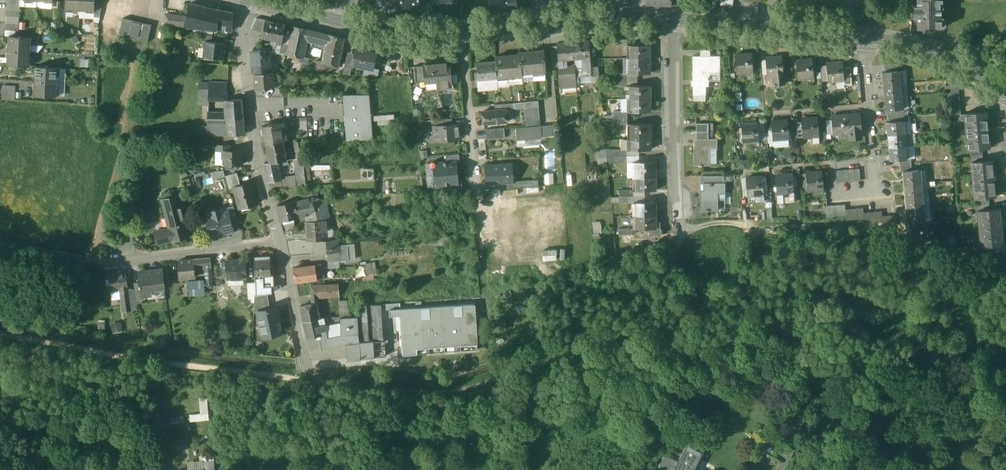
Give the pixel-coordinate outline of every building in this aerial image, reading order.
[(65,9),(80,10),(80,0),(66,0),(65,9)] [(80,10),(95,11),(95,5),(95,0),(80,0),(80,10)] [(402,9),(420,7),(419,0),(401,0),(402,9)] [(435,11),(452,10),(452,0),(434,0),(435,11)] [(491,11),(518,9),(517,0),(490,0),(491,11)] [(917,5),(914,5),(914,16),(917,16),(917,28),(924,28),(927,28),(927,26),(937,26),(937,25),(941,25),(940,20),(943,20),(943,17),(941,17),(941,7),(939,7),(939,1),(942,1),(942,0),(917,0),(917,5)] [(233,13),(190,3),(187,17),(171,15),(170,24),(217,29),(232,30),(233,13)] [(133,20),(122,18),(119,35),(129,37),(133,20)] [(266,20),(256,18),(252,30),(263,34),(266,20)] [(141,22),(133,20),(129,37),(137,39),(141,22)] [(286,24),(266,20),(263,34),(263,38),(271,40),(276,41),(276,43),(277,43),(281,44),(282,44),(282,42),(286,24)] [(152,25),(141,22),(137,39),(148,42),(152,25)] [(294,26),(290,42),(287,54),(301,58),(300,62),(322,66),(324,62),(338,65),(340,58),(325,55),(324,61),(303,57),(307,41),(309,30),(294,26)] [(330,34),(309,30),(307,41),(328,43),(330,34)] [(345,38),(330,34),(328,43),(325,55),(340,58),(345,38)] [(31,37),(8,36),(8,50),(30,51),(31,37)] [(589,40),(573,41),(575,58),(583,57),(591,56),(589,40)] [(212,41),(206,41),(204,57),(223,59),(225,43),(212,41)] [(573,41),(558,43),(558,46),(559,59),(566,59),(575,58),(573,41)] [(289,44),(282,42),(282,44),(281,44),(279,53),(287,54),(289,44)] [(650,45),(630,45),(630,58),(650,57),(650,45)] [(558,46),(551,46),(552,63),(560,63),(559,59),(558,46)] [(377,53),(355,48),(353,59),(352,64),(353,64),(374,69),(377,53)] [(30,51),(8,50),(7,65),(29,66),(30,51)] [(264,50),(253,51),(254,73),(271,72),(270,55),(264,55),(264,50)] [(544,51),(532,52),(533,71),(545,70),(544,51)] [(532,52),(520,53),(520,55),(521,72),(533,71),(532,52)] [(751,54),(735,55),(737,73),(753,71),(751,54)] [(520,55),(508,56),(510,75),(522,74),(521,72),(520,55)] [(720,72),(720,55),(692,56),(693,95),(706,95),(706,85),(709,85),(709,72),(720,72)] [(508,56),(496,57),(496,60),(497,77),(510,75),(508,56)] [(591,56),(583,57),(584,67),(576,68),(577,76),(592,74),(591,61),(591,56)] [(782,56),(765,58),(767,75),(773,75),(777,75),(777,71),(783,71),(782,56)] [(583,57),(575,58),(576,68),(584,67),(583,57)] [(650,57),(630,58),(630,73),(650,73),(650,57)] [(353,59),(346,58),(342,74),(350,74),(353,64),(352,64),(353,59)] [(566,59),(559,59),(560,63),(560,66),(561,85),(577,84),(575,64),(567,65),(566,59)] [(496,60),(477,62),(478,79),(497,77),(496,60)] [(812,60),(796,61),(797,78),(814,77),(812,60)] [(843,62),(826,64),(828,81),(836,81),(837,86),(839,88),(846,88),(845,84),(844,84),(844,80),(845,80),(843,67),(843,62)] [(428,89),(451,86),(450,72),(448,73),(447,63),(425,65),(426,81),(427,88),(428,89)] [(425,65),(414,66),(416,82),(426,81),(425,65)] [(58,67),(35,66),(35,81),(57,82),(58,67)] [(851,67),(843,67),(845,80),(844,80),(844,84),(845,84),(852,84),(851,67)] [(885,72),(882,72),(883,84),(901,83),(899,70),(885,72)] [(783,71),(777,71),(777,75),(773,75),(774,85),(784,84),(783,71)] [(271,72),(254,73),(255,89),(274,87),(274,80),(273,72),(271,72)] [(284,81),(274,80),(274,87),(284,89),(284,84),(286,84),(286,81),(284,81)] [(57,82),(35,81),(34,96),(56,97),(57,82)] [(226,100),(227,84),(209,83),(209,90),(199,89),(199,104),(209,104),(209,99),(226,100)] [(901,83),(883,84),(884,97),(902,95),(901,83)] [(958,84),(946,85),(949,114),(960,113),(958,84)] [(650,86),(630,86),(631,98),(650,98),(650,86)] [(369,94),(343,94),(346,139),(373,139),(369,94)] [(902,95),(884,97),(886,110),(896,109),(903,109),(903,108),(902,95)] [(226,100),(228,114),(215,114),(208,114),(207,135),(245,134),(242,98),(226,100)] [(631,111),(631,98),(621,98),(621,111),(627,111),(631,111)] [(650,98),(631,98),(631,111),(650,111),(650,98)] [(495,110),(483,111),(484,123),(508,121),(507,109),(495,110)] [(985,111),(963,113),(967,149),(969,149),(980,148),(988,147),(985,111)] [(859,114),(848,115),(849,132),(850,138),(861,137),(859,114)] [(848,115),(831,116),(833,134),(849,132),(848,115)] [(452,117),(434,119),(435,126),(453,124),(452,117)] [(817,117),(801,119),(803,136),(819,135),(817,117)] [(787,120),(771,121),(773,139),(789,138),(787,120)] [(897,121),(886,122),(887,135),(905,133),(904,121),(904,120),(897,121)] [(287,139),(283,121),(262,126),(266,143),(283,140),(287,139)] [(757,122),(741,124),(743,141),(759,140),(757,122)] [(650,123),(631,123),(631,139),(650,139),(650,123)] [(708,131),(708,123),(696,123),(696,131),(708,131)] [(435,126),(436,140),(460,138),(459,124),(453,124),(435,126)] [(540,125),(516,127),(518,143),(525,142),(524,139),(541,137),(541,136),(540,125)] [(550,125),(540,125),(541,136),(551,135),(550,125)] [(504,128),(486,129),(487,139),(505,138),(504,128)] [(905,133),(887,135),(888,147),(906,146),(905,133)] [(708,138),(697,138),(697,146),(693,146),(693,165),(699,165),(699,166),(702,166),(702,165),(710,165),(710,148),(717,148),(717,138),(708,138)] [(651,149),(650,139),(631,139),(631,149),(651,149)] [(283,140),(266,143),(270,163),(277,161),(279,161),(287,160),(283,140)] [(302,141),(294,141),(297,158),(306,157),(302,141)] [(855,154),(864,152),(862,143),(853,146),(855,154)] [(906,146),(888,147),(889,160),(900,159),(907,159),(907,158),(906,146)] [(231,150),(223,150),(223,151),(223,158),(225,158),(225,164),(242,165),(242,150),(231,150)] [(554,151),(545,151),(545,168),(555,168),(554,151)] [(459,154),(446,155),(446,161),(457,160),(457,165),(460,164),(459,154)] [(296,159),(297,165),(304,164),(311,164),(311,156),(296,159)] [(981,160),(970,161),(974,198),(976,197),(987,196),(995,195),(991,159),(981,160)] [(446,161),(437,162),(437,164),(433,168),(433,169),(434,179),(434,180),(439,184),(439,186),(449,185),(459,184),(458,179),(457,165),(457,160),(446,161)] [(270,163),(265,163),(269,182),(281,179),(277,161),(270,163)] [(639,161),(635,161),(635,177),(656,176),(655,161),(639,161)] [(512,163),(487,165),(488,183),(507,182),(513,182),(512,163)] [(304,164),(297,165),(299,185),(306,185),(304,164)] [(199,186),(215,183),(216,191),(225,190),(224,185),(216,186),(214,177),(224,175),(223,168),(197,173),(199,186)] [(912,170),(902,171),(902,172),(904,184),(921,182),(920,169),(912,170)] [(554,182),(553,171),(545,172),(545,183),(554,182)] [(822,171),(806,172),(807,190),(823,188),(822,171)] [(237,173),(226,176),(229,189),(235,187),(241,186),(237,173)] [(792,173),(776,175),(777,192),(785,192),(786,202),(794,201),(792,173)] [(724,175),(700,175),(700,184),(704,184),(704,183),(724,183),(724,182),(724,175)] [(656,176),(635,177),(635,189),(656,189),(656,176)] [(762,176),(746,178),(747,195),(763,194),(762,176)] [(459,184),(449,185),(449,191),(462,190),(461,179),(458,179),(459,184)] [(724,183),(704,183),(704,184),(704,191),(700,191),(700,209),(705,209),(705,210),(708,210),(716,210),(716,209),(716,192),(724,192),(724,182),(724,183)] [(921,182),(904,184),(905,196),(922,194),(921,182)] [(241,186),(235,187),(240,205),(247,203),(248,206),(257,203),(252,183),(241,186)] [(724,192),(716,192),(716,209),(716,210),(716,213),(720,213),(720,210),(724,210),(724,192)] [(922,194),(905,196),(906,208),(924,207),(922,194)] [(178,195),(162,199),(170,227),(160,230),(164,243),(190,235),(178,195)] [(314,197),(302,199),(305,215),(308,215),(317,213),(314,197)] [(325,199),(314,197),(317,213),(308,215),(309,221),(326,220),(330,220),(325,199)] [(302,199),(294,201),(298,217),(305,215),(302,199)] [(294,201),(278,205),(281,220),(298,217),(294,201)] [(656,201),(635,202),(635,215),(656,215),(656,201)] [(233,206),(220,210),(221,214),(228,212),(230,217),(236,216),(233,206)] [(924,207),(906,208),(907,221),(912,221),(925,220),(924,207)] [(989,208),(977,210),(981,247),(983,247),(994,245),(1002,245),(998,207),(989,208)] [(228,212),(221,214),(220,210),(212,212),(213,216),(206,218),(210,235),(211,235),(225,231),(225,233),(233,231),(230,217),(228,212)] [(212,212),(200,215),(205,236),(210,235),(206,218),(213,216),(212,212)] [(656,215),(635,215),(636,228),(649,227),(649,235),(661,235),(661,227),(656,227),(656,215)] [(236,216),(230,217),(233,230),(239,228),(236,216)] [(309,221),(306,222),(307,240),(308,241),(313,240),(325,239),(326,239),(325,231),(327,230),(326,220),(309,221)] [(925,220),(912,221),(913,231),(926,230),(925,220)] [(294,221),(282,224),(284,231),(295,228),(294,221)] [(326,239),(325,239),(313,240),(315,254),(327,252),(328,262),(339,261),(349,260),(348,246),(340,247),(339,238),(326,239)] [(211,258),(193,260),(193,266),(205,265),(207,281),(204,281),(204,288),(213,287),(211,258)] [(270,259),(255,260),(256,278),(256,282),(255,295),(260,294),(260,286),(273,286),(270,259)] [(193,260),(178,261),(179,279),(194,279),(193,266),(193,260)] [(245,260),(236,260),(236,261),(228,261),(228,278),(246,277),(245,260)] [(315,265),(293,268),(295,283),(317,279),(316,275),(315,265)] [(196,278),(204,278),(204,269),(196,269),(196,278)] [(163,270),(139,273),(140,282),(142,296),(143,296),(152,295),(151,289),(165,288),(163,270)] [(126,272),(109,274),(111,290),(120,289),(128,288),(126,272)] [(204,281),(189,282),(189,295),(205,294),(204,288),(204,281)] [(140,282),(134,283),(135,291),(136,301),(143,300),(143,296),(142,296),(140,282)] [(256,282),(247,283),(248,295),(255,295),(256,282)] [(339,284),(311,286),(312,296),(315,296),(340,293),(339,284)] [(273,286),(260,286),(260,294),(267,293),(273,293),(273,286)] [(128,288),(120,289),(121,299),(122,302),(130,301),(129,292),(128,288)] [(120,289),(111,290),(112,300),(121,299),(120,289)] [(135,291),(129,292),(130,301),(122,302),(123,311),(137,309),(136,301),(135,291)] [(260,294),(255,295),(255,302),(254,314),(258,313),(258,312),(269,309),(267,293),(260,294)] [(340,301),(340,317),(349,316),(348,300),(340,301)] [(313,304),(300,307),(303,322),(319,318),(316,303),(313,304)] [(358,333),(342,334),(340,335),(339,345),(346,344),(359,343),(359,346),(370,345),(371,357),(478,350),(475,304),(400,309),(400,303),(369,305),(370,333),(358,333)] [(362,305),(363,316),(357,316),(358,333),(370,333),(369,305),(362,305)] [(269,309),(258,312),(258,313),(263,336),(282,332),(277,308),(269,309)] [(349,316),(340,317),(341,325),(342,334),(358,333),(357,316),(349,316)] [(332,317),(323,318),(325,326),(332,326),(332,317)] [(340,317),(332,317),(332,326),(341,325),(340,317)] [(323,318),(319,318),(303,322),(307,338),(324,335),(326,330),(325,326),(323,318)] [(332,326),(325,326),(326,330),(324,335),(324,338),(340,335),(342,334),(341,325),(332,326)] [(324,338),(321,339),(322,348),(339,345),(340,335),(324,338)] [(359,343),(346,344),(348,361),(360,360),(360,358),(359,346),(359,343)] [(370,345),(359,346),(360,358),(371,357),(370,345)] [(207,398),(200,398),(201,414),(190,415),(190,421),(209,420),(207,398)] [(694,469),(706,444),(694,438),(681,463),(676,460),(671,469),(695,469),(694,469)] [(659,466),(667,469),(671,469),(676,460),(664,455),(659,466)]
